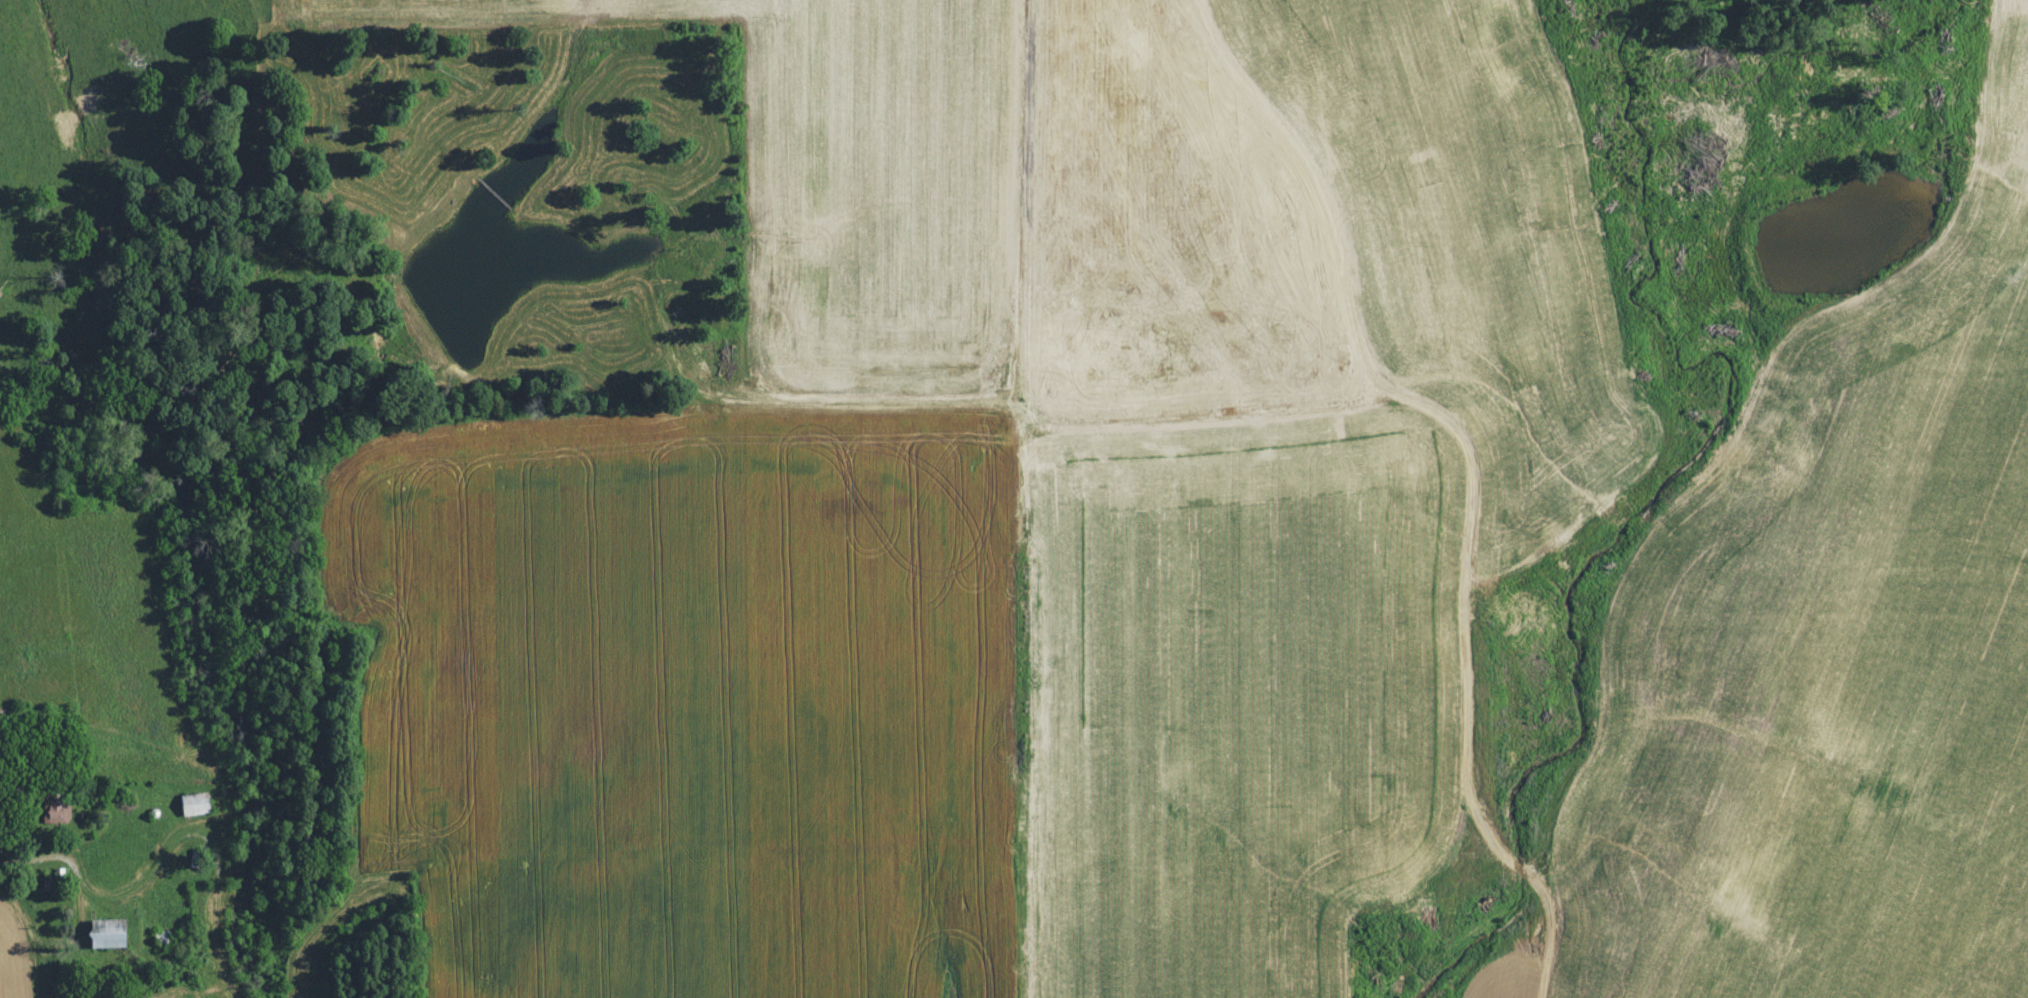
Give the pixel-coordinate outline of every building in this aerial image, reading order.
[(183,814),(210,811),(208,790),(181,793),(183,814)] [(45,820),(69,821),(70,801),(45,800),(45,820)] [(127,945),(126,916),(91,917),(92,945),(127,945)]
